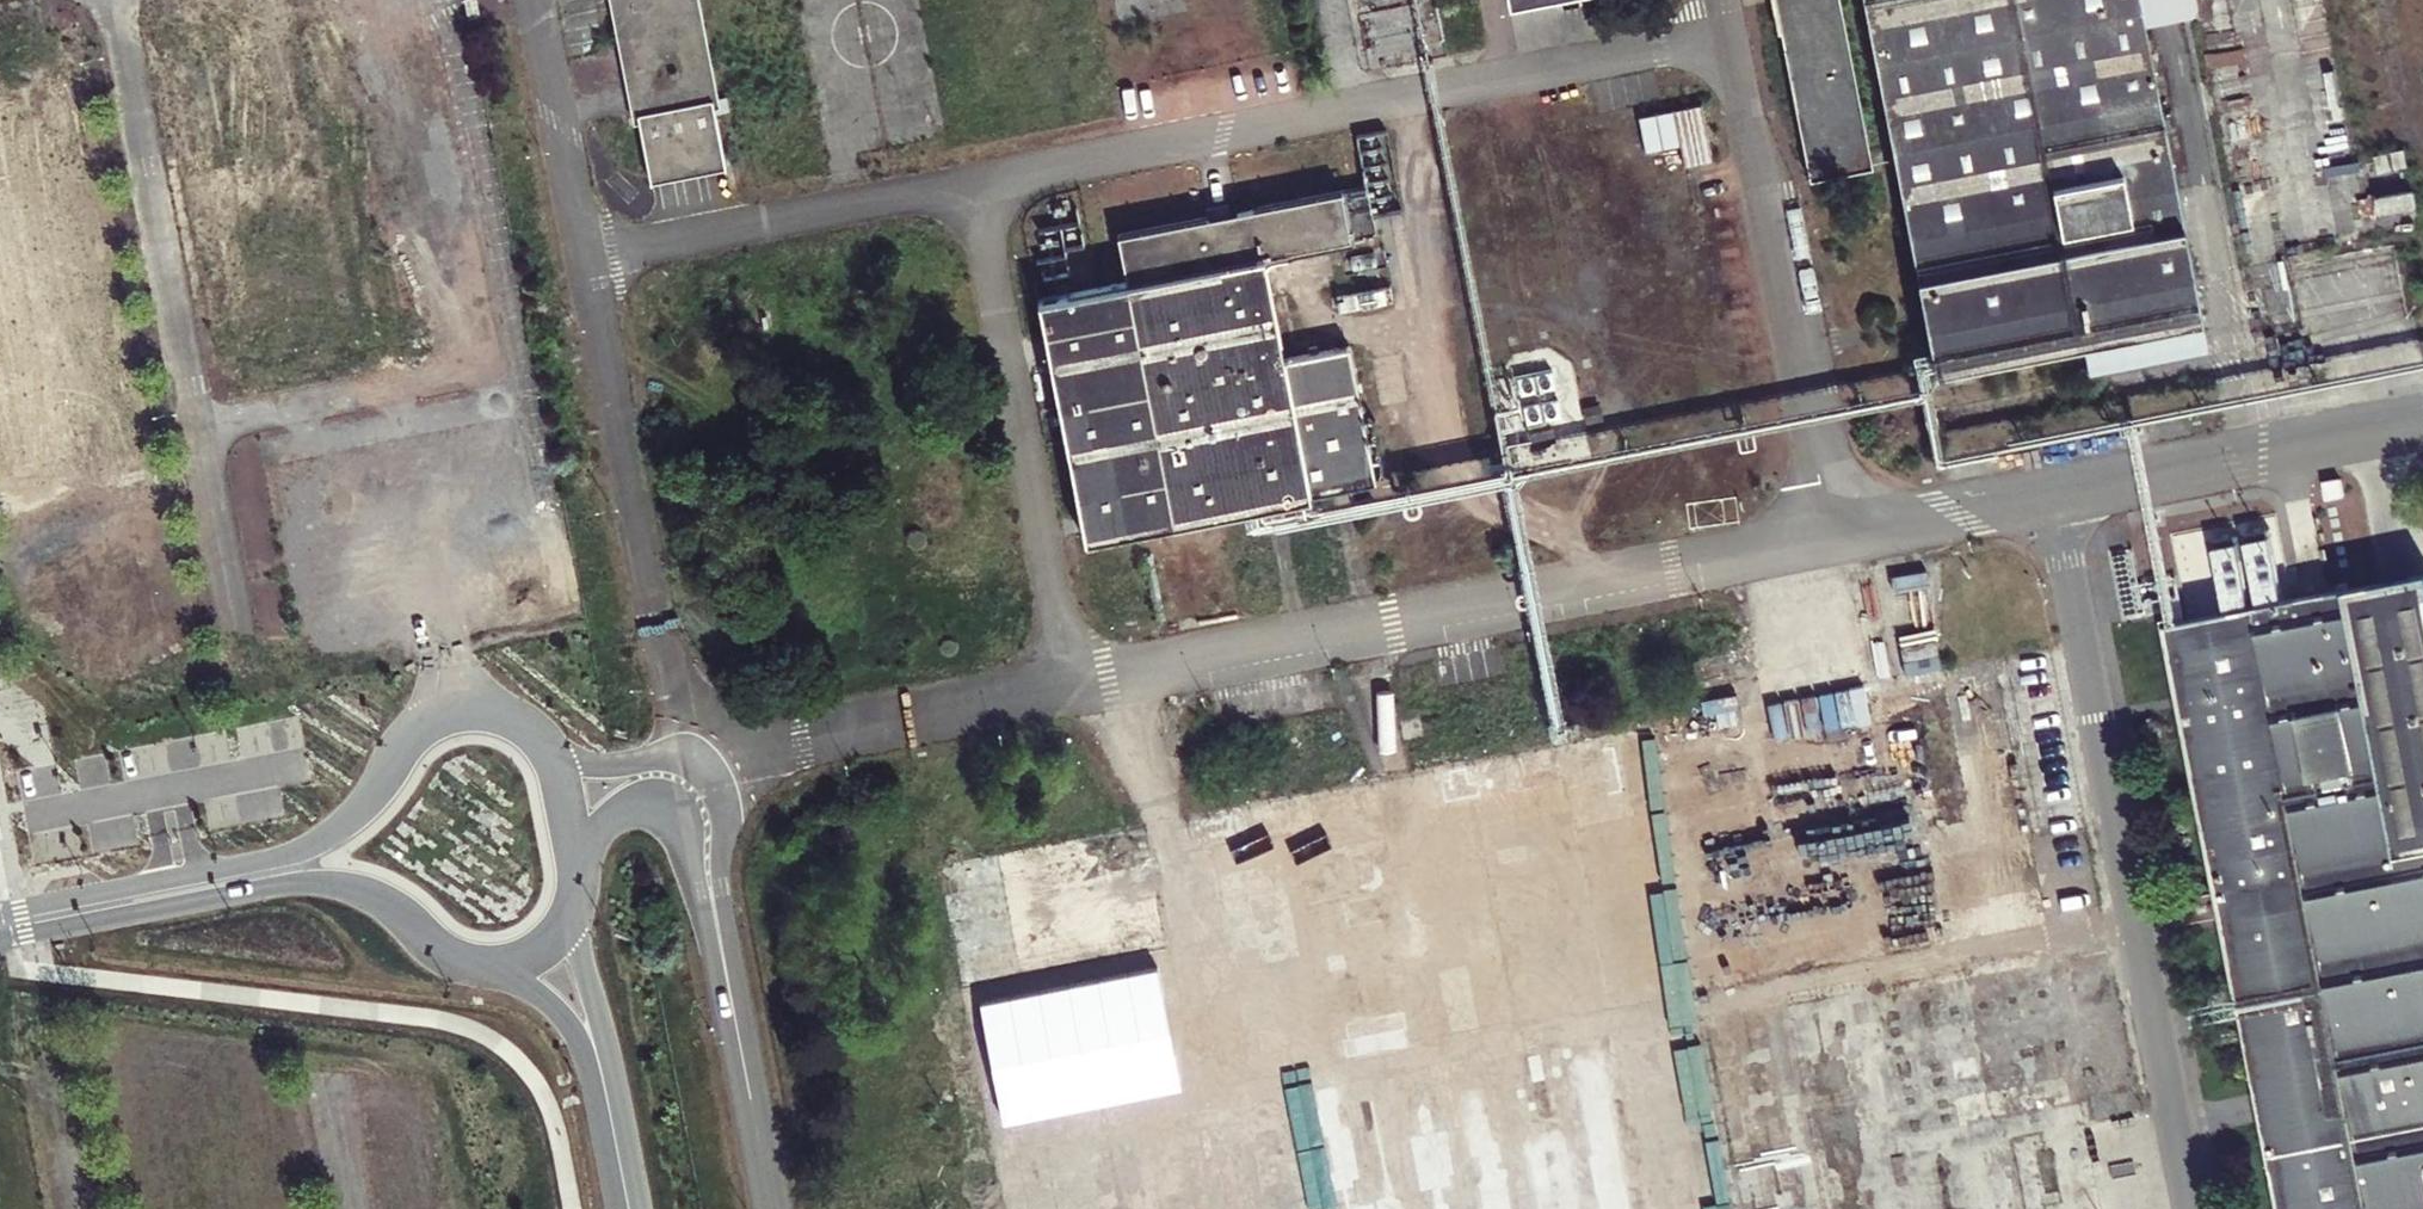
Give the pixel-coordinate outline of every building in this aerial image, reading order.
[(623,175),(704,158),(667,0),(586,0),(623,175)] [(1783,146),(1841,134),(1816,0),(1754,0),(1783,146)] [(1951,372),(1949,367),(2204,317),(2141,0),(1840,0),(1910,350),(1927,346),(1933,376),(1951,372)] [(1682,167),(1713,160),(1701,104),(1636,117),(1643,153),(1678,145),(1682,167)] [(1019,287),(1067,525),(1356,465),(1326,329),(1262,343),(1243,241),(1352,215),(1343,170),(1096,222),(1105,272),(1019,287)] [(2171,623),(2222,889),(2227,914),(2285,1208),(2422,1208),(2422,574),(2171,623)] [(2227,914),(2222,889),(2176,899),(2180,924),(2227,914)]
